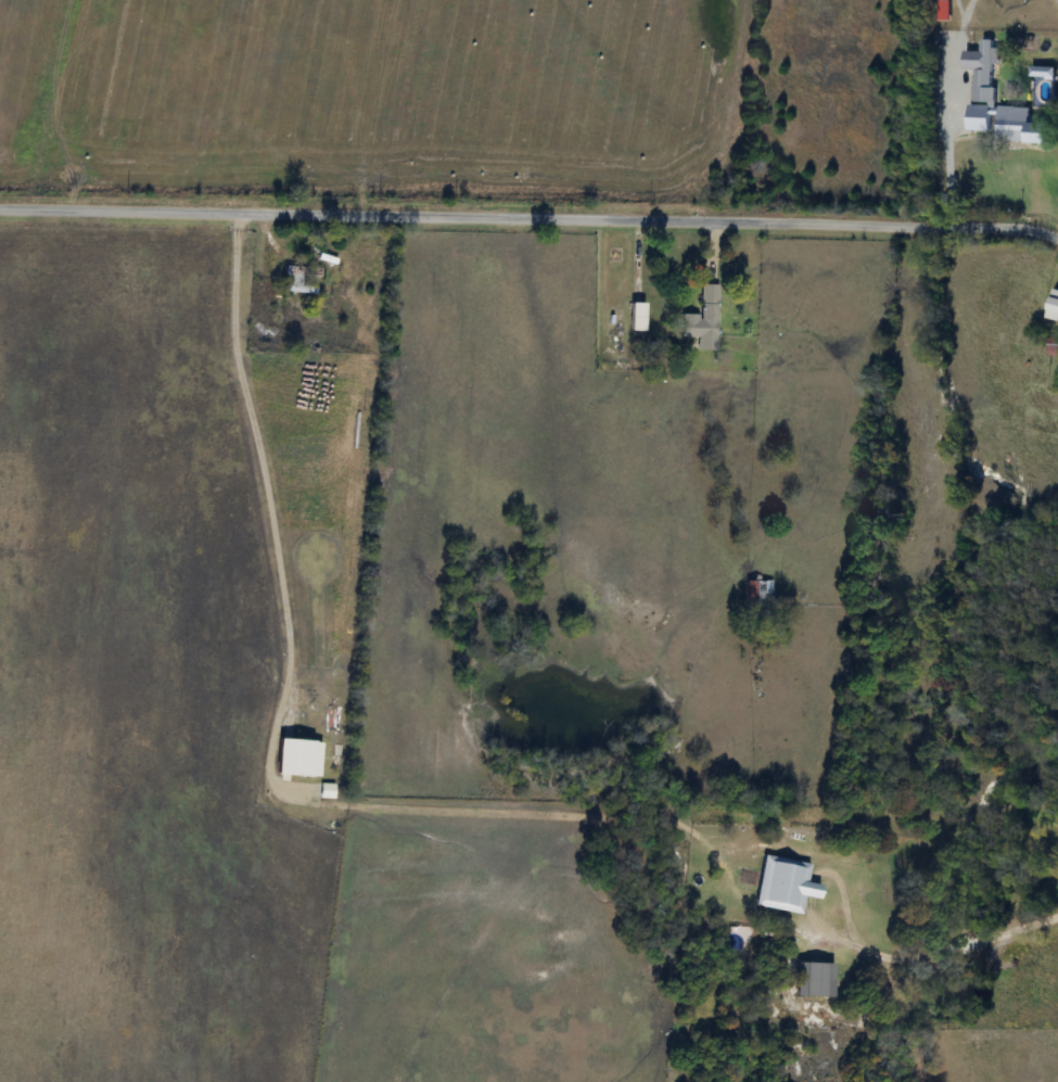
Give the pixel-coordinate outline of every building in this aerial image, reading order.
[(1031,109),(970,105),(969,136),(1053,140),(1054,124),(1030,123),(1031,109)] [(291,287),(301,286),(301,268),(291,269),(291,287)] [(717,285),(701,285),(701,315),(683,315),(683,336),(697,336),(697,350),(717,350),(717,285)] [(631,331),(644,331),(644,303),(631,303),(631,331)] [(745,581),(745,612),(771,612),(771,581),(745,581)] [(832,997),(832,963),(796,963),(796,997),(832,997)]
